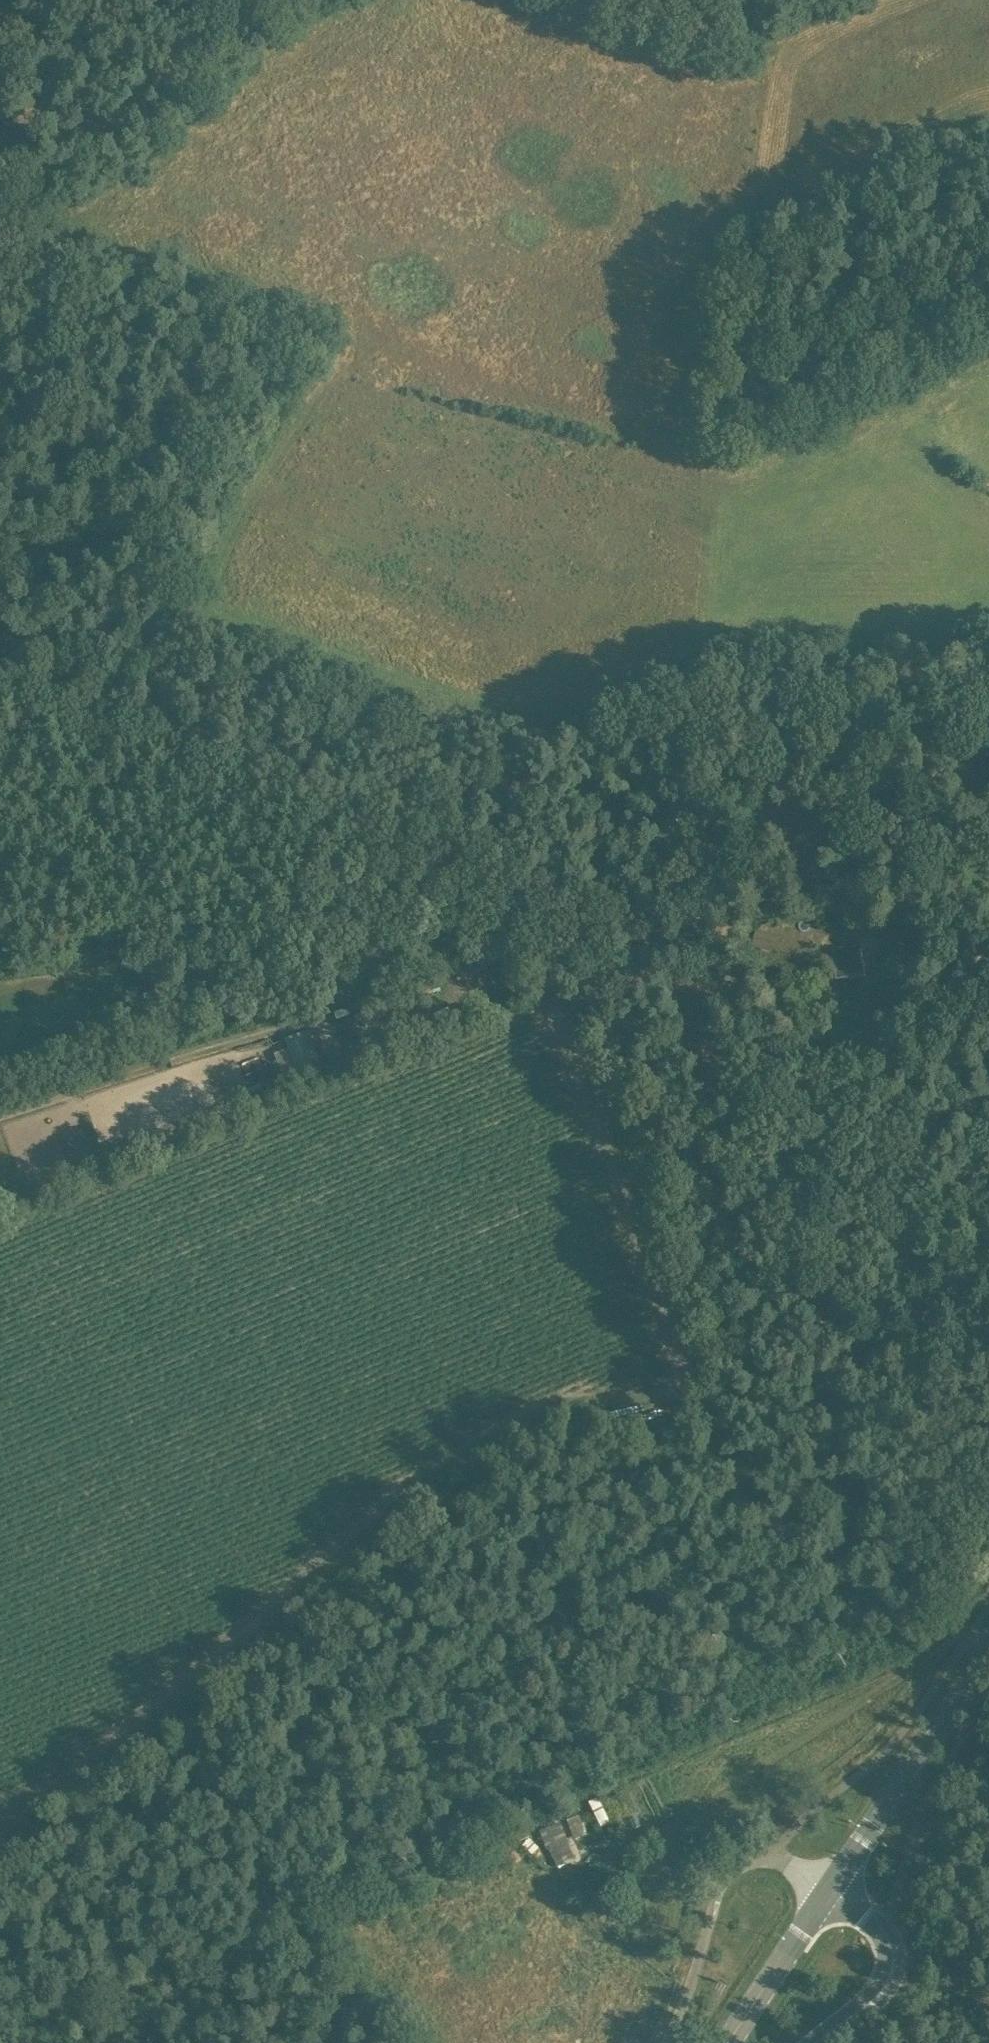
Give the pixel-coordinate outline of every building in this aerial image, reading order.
[(861,946),(833,950),(836,976),(863,972),(864,977),(865,977),(864,970),(866,970),(865,964),(864,965),(861,946)] [(509,968),(499,973),(503,982),(514,978),(509,968)] [(610,1823),(598,1798),(590,1801),(601,1827),(610,1823)] [(567,1820),(575,1839),(584,1836),(587,1845),(590,1844),(579,1815),(567,1820)] [(575,1860),(560,1822),(539,1830),(547,1849),(549,1848),(557,1867),(575,1860)] [(515,1834),(518,1841),(530,1836),(527,1830),(515,1834)]
